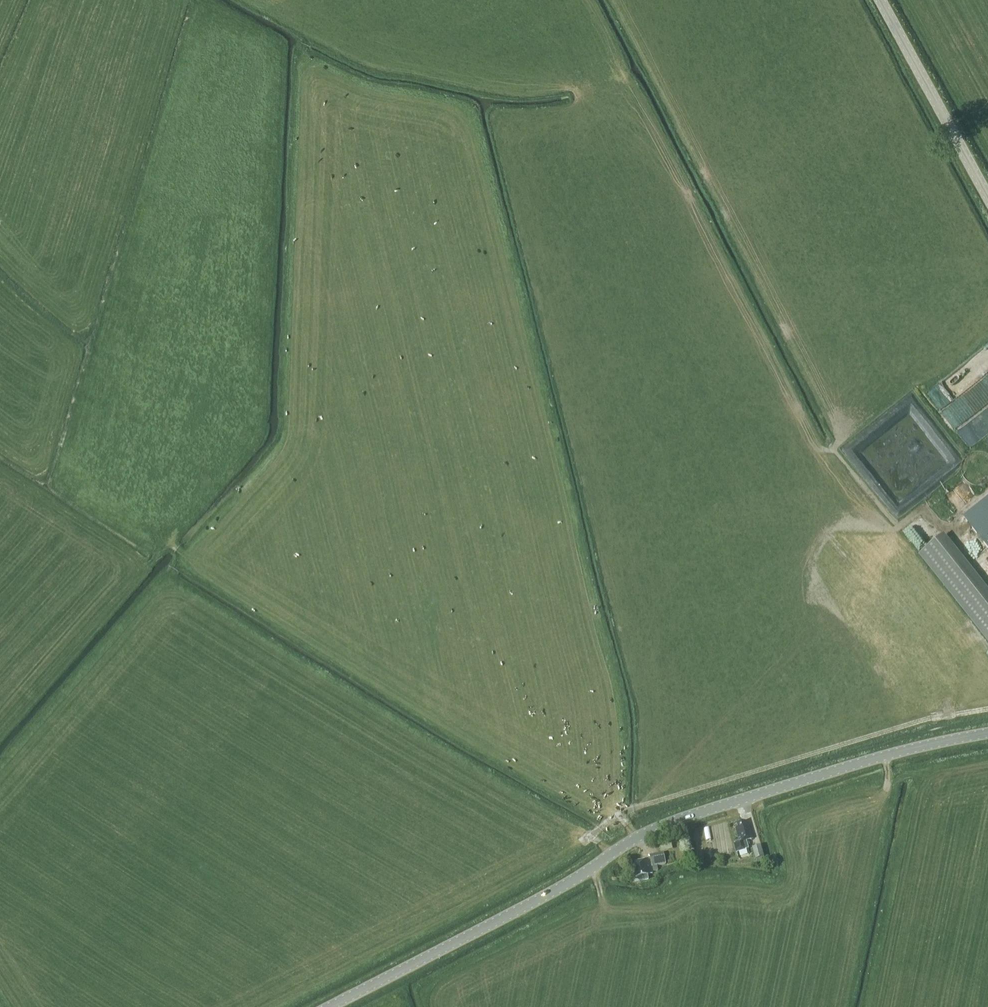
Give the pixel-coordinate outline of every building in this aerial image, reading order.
[(964,518),(987,549),(987,499),(964,518)] [(918,554),(974,625),(987,614),(987,591),(943,534),(918,554)] [(746,826),(745,822),(737,824),(737,827),(735,828),(739,842),(734,844),(736,852),(748,848),(746,840),(753,839),(749,825),(746,826)] [(764,856),(760,845),(751,847),(755,859),(756,864),(764,862),(763,857),(764,856)] [(665,864),(663,852),(649,855),(651,867),(652,866),(653,870),(657,869),(657,866),(665,864)] [(636,876),(639,876),(640,881),(648,879),(647,874),(652,873),(649,860),(644,861),(644,859),(632,862),(636,876)]
